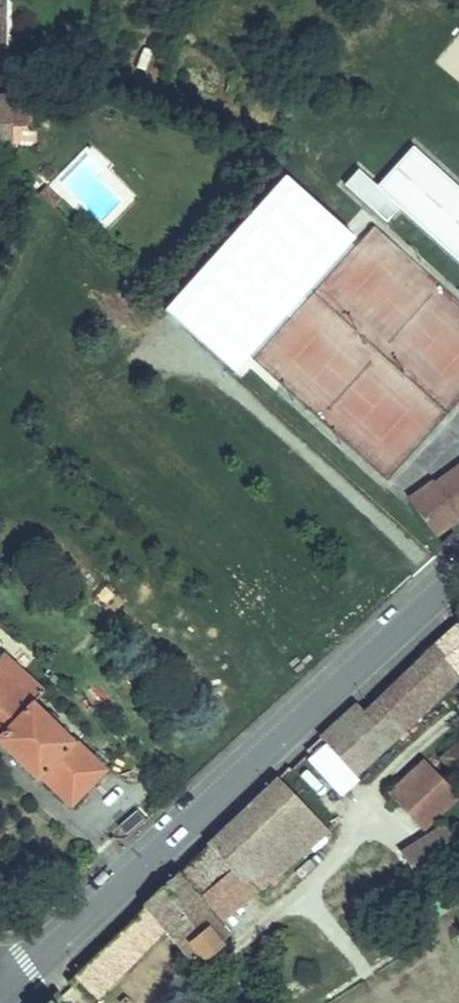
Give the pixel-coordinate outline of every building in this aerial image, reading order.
[(0,98),(0,145),(18,145),(19,99),(0,98)] [(370,205),(458,289),(458,213),(408,165),(370,205)] [(236,375),(357,239),(286,176),(165,312),(236,375)] [(434,470),(443,486),(458,475),(458,454),(434,470)] [(405,489),(430,529),(458,509),(458,475),(443,486),(434,470),(405,489)] [(325,752),(360,789),(456,683),(458,686),(458,629),(454,624),(368,717),(358,709),(325,752)] [(0,670),(0,733),(8,740),(0,749),(50,797),(58,788),(84,813),(121,776),(49,705),(52,700),(11,659),(0,670)] [(433,770),(444,782),(458,767),(458,744),(433,770)] [(413,764),(380,796),(412,831),(446,799),(413,764)] [(271,791),(198,865),(250,917),(324,845),(271,791)] [(439,832),(394,862),(410,889),(456,860),(439,832)] [(73,993),(83,1002),(116,1002),(158,963),(183,989),(221,952),(167,896),(73,993)]
